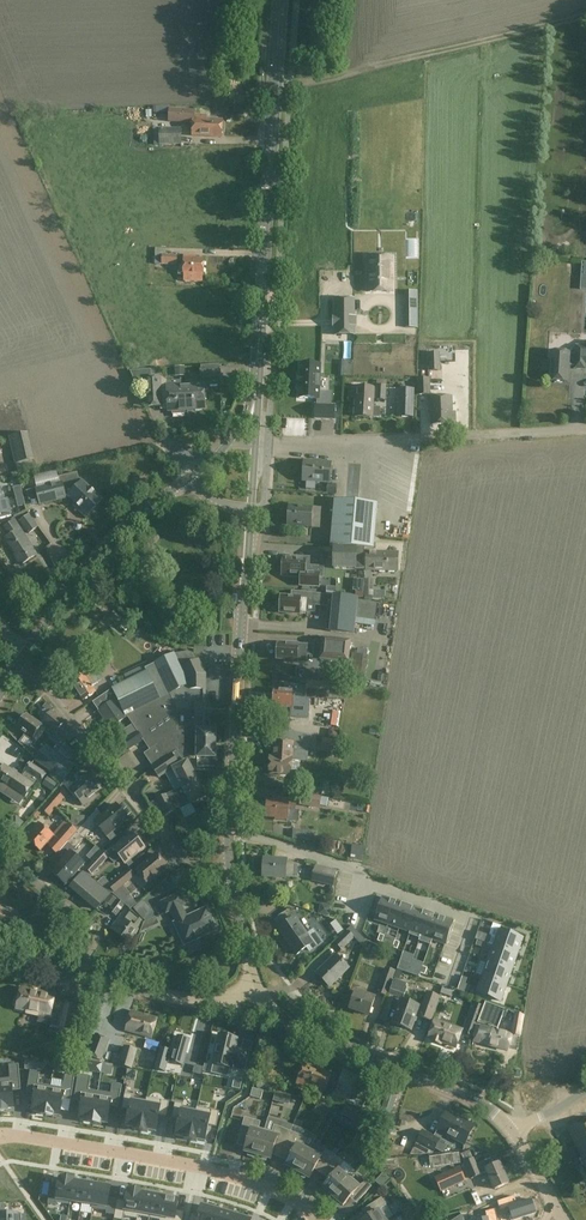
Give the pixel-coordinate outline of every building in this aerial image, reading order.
[(169,122),(193,123),(194,116),(194,111),(170,110),(170,113),(169,122)] [(194,116),(193,123),(193,136),(222,138),(223,121),(206,120),(206,116),(194,116)] [(155,146),(182,145),(181,129),(159,130),(159,131),(154,131),(155,146)] [(155,265),(177,266),(178,256),(166,255),(166,249),(156,249),(155,265)] [(204,259),(197,259),(197,256),(185,255),(185,266),(178,265),(178,275),(184,276),(184,282),(203,283),(204,259)] [(391,257),(368,257),(368,292),(392,292),(391,257)] [(417,292),(405,292),(406,327),(418,327),(417,292)] [(355,299),(336,299),(336,335),(355,335),(355,299)] [(359,302),(358,351),(403,352),(404,303),(359,302)] [(552,352),(550,381),(556,382),(555,383),(563,384),(563,382),(569,383),(570,366),(576,367),(576,369),(585,370),(585,365),(585,347),(577,347),(577,355),(571,354),(571,353),(552,352)] [(429,354),(429,371),(440,370),(440,354),(429,354)] [(325,392),(319,392),(321,366),(301,365),(299,398),(318,399),(317,405),(316,405),(315,419),(334,420),(335,406),(325,405),(325,392)] [(201,379),(222,378),(221,366),(200,367),(201,379)] [(164,407),(162,377),(151,378),(151,371),(130,372),(136,385),(145,385),(147,408),(164,407)] [(431,395),(430,379),(418,379),(418,396),(431,395)] [(206,410),(204,384),(194,385),(195,386),(191,386),(191,388),(186,388),(187,411),(206,410)] [(186,388),(181,389),(181,385),(167,386),(168,412),(187,411),(186,388)] [(376,386),(376,400),(386,401),(386,386),(376,386)] [(356,398),(356,417),(372,418),(372,417),(379,417),(380,408),(373,407),(373,398),(374,388),(351,387),(350,398),(356,398)] [(478,397),(488,396),(487,388),(478,388),(478,397)] [(399,389),(398,416),(413,417),(414,390),(399,389)] [(452,396),(430,397),(431,425),(456,424),(456,412),(452,413),(452,396)] [(34,460),(28,433),(9,437),(15,464),(34,460)] [(330,483),(331,463),(320,463),(320,461),(316,461),(315,462),(304,462),(303,481),(330,483)] [(103,501),(79,478),(77,480),(76,474),(76,473),(55,477),(55,478),(56,478),(57,483),(59,482),(62,493),(79,510),(77,512),(83,518),(85,516),(87,517),(103,501)] [(63,499),(62,493),(59,482),(57,483),(34,488),(37,504),(63,499)] [(327,494),(336,495),(337,484),(327,484),(327,494)] [(18,507),(25,505),(21,487),(14,489),(18,507)] [(333,570),(357,570),(357,577),(363,577),(363,570),(364,571),(366,549),(374,550),(378,503),(334,499),(330,547),(333,547),(333,570)] [(7,500),(3,501),(3,502),(0,503),(0,520),(12,517),(7,500)] [(312,508),(289,506),(287,526),(311,527),(312,508)] [(39,528),(29,515),(19,522),(29,535),(39,528)] [(15,556),(21,565),(37,555),(15,521),(14,521),(5,527),(10,535),(6,538),(17,555),(15,556)] [(367,572),(397,572),(397,557),(376,557),(376,550),(370,550),(367,572)] [(291,559),(283,559),(283,567),(281,568),(281,572),(282,573),(282,575),(300,577),(300,586),(319,587),(319,578),(322,578),(323,568),(308,567),(309,558),(291,557),(291,559)] [(362,598),(364,580),(356,579),(355,597),(362,598)] [(373,596),(373,579),(364,579),(364,596),(373,596)] [(280,611),(280,613),(300,614),(300,613),(306,613),(307,606),(327,607),(326,631),(329,632),(329,633),(355,636),(359,598),(291,593),(291,597),(281,597),(280,604),(279,605),(278,609),(280,611)] [(131,601),(126,596),(120,604),(126,609),(131,601)] [(120,628),(125,622),(113,612),(109,618),(120,628)] [(347,661),(350,640),(321,637),(319,658),(347,661)] [(277,645),(277,648),(275,649),(274,655),(276,656),(276,659),(285,660),(284,661),(305,663),(306,655),(312,655),(313,646),(286,644),(286,645),(277,645)] [(144,754),(152,767),(154,766),(154,767),(168,756),(185,751),(185,756),(197,756),(198,756),(198,731),(195,731),(195,725),(204,726),(204,719),(208,719),(208,703),(204,703),(204,690),(205,690),(205,675),(198,659),(197,660),(195,654),(188,652),(175,654),(146,668),(147,671),(112,688),(112,689),(110,691),(116,700),(116,701),(140,733),(145,739),(152,749),(144,754)] [(365,686),(369,656),(352,654),(348,684),(365,686)] [(96,669),(103,664),(100,659),(92,664),(93,665),(95,669),(96,669)] [(83,701),(96,692),(92,686),(96,683),(85,667),(68,679),(83,701)] [(328,700),(329,683),(306,682),(306,692),(301,691),(301,686),(286,685),(285,691),(275,690),(274,698),(273,699),(273,703),(274,705),(274,707),(302,708),(302,701),(305,698),(328,700)] [(222,685),(213,684),(213,694),(221,695),(222,685)] [(126,718),(116,701),(116,700),(110,691),(101,697),(107,705),(98,710),(105,721),(102,724),(106,731),(126,718)] [(62,724),(64,722),(51,711),(43,722),(47,726),(44,730),(46,731),(45,733),(50,737),(49,740),(50,741),(60,749),(65,744),(74,734),(62,724)] [(27,715),(18,728),(25,734),(24,736),(34,745),(37,742),(38,743),(45,733),(46,731),(44,730),(40,728),(42,725),(27,715)] [(215,757),(215,732),(204,732),(204,726),(195,725),(195,731),(198,731),(198,756),(197,756),(197,757),(215,757)] [(278,730),(277,742),(274,742),(273,757),(270,756),(269,775),(291,776),(292,761),(308,763),(308,749),(315,750),(316,737),(278,730)] [(123,743),(129,751),(144,741),(138,732),(123,743)] [(320,749),(332,751),(337,752),(339,742),(333,741),(322,739),(320,749)] [(42,765),(41,765),(62,785),(76,767),(69,762),(45,746),(41,752),(33,746),(29,753),(42,765)] [(89,753),(82,747),(76,754),(69,762),(76,767),(77,767),(89,753)] [(173,768),(183,787),(184,790),(199,783),(198,782),(199,780),(197,776),(195,776),(187,761),(183,763),(177,754),(172,757),(178,766),(173,768)] [(173,768),(178,766),(172,757),(172,756),(168,758),(167,757),(152,768),(160,778),(173,768)] [(25,774),(23,777),(5,765),(0,773),(0,784),(23,799),(36,780),(40,783),(46,774),(30,763),(23,773),(25,774)] [(75,786),(70,790),(83,806),(95,796),(94,794),(102,787),(90,773),(75,786)] [(47,779),(43,785),(52,791),(56,785),(47,779)] [(66,793),(70,790),(75,786),(69,779),(60,789),(66,793)] [(167,795),(174,809),(179,807),(180,810),(206,797),(199,783),(184,790),(183,787),(167,795)] [(59,788),(52,797),(60,804),(67,795),(66,793),(60,789),(59,788)] [(300,806),(320,810),(322,797),(302,793),(300,806)] [(175,811),(174,809),(167,795),(157,800),(165,816),(175,811)] [(49,816),(60,804),(52,797),(41,809),(49,816)] [(267,815),(266,817),(276,818),(276,820),(296,821),(296,801),(282,800),(282,802),(267,801),(267,808),(265,809),(265,813),(267,815)] [(95,823),(96,825),(106,837),(128,819),(116,805),(103,816),(95,823)] [(96,825),(95,823),(103,816),(96,810),(78,831),(85,837),(96,825)] [(12,820),(1,833),(9,840),(21,827),(12,820)] [(67,843),(78,831),(70,824),(57,839),(53,836),(54,836),(38,822),(30,832),(32,833),(27,839),(40,851),(48,842),(52,845),(50,848),(57,854),(67,843)] [(312,832),(303,831),(294,830),(293,840),(302,840),(311,841),(312,832)] [(75,849),(85,837),(78,831),(67,843),(75,849)] [(113,850),(125,864),(145,848),(132,833),(113,850)] [(364,846),(352,845),(350,861),(362,862),(364,846)] [(87,858),(92,862),(102,852),(96,847),(87,858)] [(92,876),(110,857),(103,851),(102,852),(92,862),(85,869),(92,876)] [(65,885),(84,864),(70,852),(51,873),(65,885)] [(137,871),(147,884),(168,867),(157,854),(137,871)] [(263,877),(286,879),(286,878),(297,878),(297,865),(287,864),(287,862),(264,860),(263,877)] [(115,894),(136,877),(129,869),(108,886),(115,894)] [(310,882),(329,887),(332,875),(314,869),(310,882)] [(68,889),(96,911),(109,894),(80,873),(68,889)] [(121,895),(126,903),(136,896),(131,888),(121,895)] [(162,903),(167,912),(171,910),(176,922),(174,923),(184,945),(217,930),(207,908),(186,918),(181,906),(184,904),(179,895),(162,903)] [(384,898),(376,920),(388,925),(396,902),(384,898)] [(124,906),(116,901),(109,911),(116,916),(124,906)] [(396,902),(388,925),(399,928),(407,906),(396,902)] [(0,904),(0,930),(10,934),(17,929),(21,922),(19,913),(0,904)] [(407,906),(399,928),(410,932),(418,910),(407,906)] [(138,930),(133,926),(138,919),(126,910),(111,929),(129,943),(138,930)] [(410,932),(409,935),(421,939),(422,936),(421,936),(429,913),(418,910),(410,932)] [(35,920),(48,926),(52,918),(39,912),(35,920)] [(147,923),(156,919),(154,913),(145,921),(147,923)] [(332,928),(339,925),(333,913),(327,916),(332,928)] [(429,913),(421,936),(422,936),(432,940),(440,917),(429,913)] [(440,917),(432,940),(445,944),(453,922),(440,917)] [(315,932),(312,931),(307,935),(295,918),(278,930),(297,955),(306,948),(308,951),(312,952),(322,945),(322,942),(315,932)] [(499,930),(493,946),(517,955),(523,939),(499,930)] [(346,932),(335,943),(342,951),(355,938),(352,935),(347,931),(346,932)] [(478,932),(475,940),(489,945),(491,937),(478,932)] [(493,946),(488,962),(512,970),(517,955),(493,946)] [(349,968),(336,955),(317,974),(329,987),(349,968)] [(408,974),(411,964),(400,960),(397,970),(408,974)] [(488,962),(482,977),(506,985),(512,970),(488,962)] [(385,968),(376,993),(387,996),(395,972),(385,968)] [(482,977),(477,993),(501,1001),(506,985),(482,977)] [(395,979),(390,993),(404,998),(409,984),(395,979)] [(37,992),(21,989),(19,998),(16,999),(15,1005),(17,1007),(17,1010),(27,1012),(27,1014),(51,1019),(50,1024),(59,1026),(59,1027),(71,1030),(76,1006),(64,1004),(64,1005),(54,1003),(55,995),(37,992)] [(357,990),(354,997),(350,996),(346,1006),(350,1008),(350,1009),(368,1015),(374,997),(357,990)] [(428,993),(426,998),(425,998),(418,1018),(431,1023),(438,1003),(440,997),(428,993)] [(393,1024),(394,1025),(395,1028),(400,1030),(403,1028),(411,1031),(419,1007),(401,1000),(393,1024)] [(485,1002),(477,1023),(477,1026),(479,1026),(474,1039),(489,1044),(489,1045),(508,1050),(512,1035),(498,1031),(498,1028),(497,1025),(494,1024),(497,1015),(503,1017),(505,1010),(485,1002)] [(125,1030),(152,1038),(158,1019),(131,1011),(125,1030)] [(515,1013),(512,1035),(521,1037),(525,1016),(515,1013)] [(86,1022),(78,1020),(76,1032),(83,1033),(86,1022)] [(477,1026),(477,1023),(470,1020),(464,1035),(472,1037),(477,1026)] [(461,1031),(436,1021),(430,1038),(433,1039),(433,1041),(440,1044),(441,1042),(455,1047),(461,1031)] [(104,1061),(109,1038),(96,1035),(91,1058),(104,1061)] [(231,1068),(232,1064),(245,1067),(248,1052),(240,1050),(240,1051),(236,1050),(238,1039),(219,1035),(212,1064),(231,1068)] [(171,1045),(164,1071),(176,1075),(181,1059),(190,1062),(196,1041),(186,1038),(183,1048),(171,1045)] [(68,1051),(78,1054),(80,1047),(70,1045),(68,1051)] [(124,1047),(118,1066),(132,1070),(138,1051),(124,1047)] [(331,1074),(303,1064),(295,1086),(302,1089),(304,1084),(318,1089),(316,1093),(323,1096),(331,1074)] [(21,1091),(19,1065),(9,1066),(10,1079),(0,1080),(0,1111),(8,1111),(7,1109),(14,1108),(12,1091),(21,1091)] [(137,1071),(132,1071),(127,1070),(127,1071),(126,1079),(135,1081),(137,1071)] [(40,1073),(30,1071),(27,1093),(35,1095),(32,1112),(39,1113),(38,1114),(46,1115),(51,1086),(38,1084),(40,1073)] [(60,1116),(63,1099),(71,1100),(75,1076),(65,1074),(63,1088),(51,1086),(46,1115),(53,1117),(54,1115),(60,1116)] [(90,1077),(78,1075),(74,1101),(82,1102),(80,1119),(86,1120),(86,1122),(93,1123),(98,1092),(88,1090),(90,1077)] [(240,1090),(241,1087),(242,1080),(235,1078),(233,1086),(232,1088),(240,1090)] [(367,1082),(359,1079),(354,1093),(360,1095),(361,1092),(363,1093),(367,1082)] [(118,1108),(122,1085),(112,1084),(110,1094),(98,1092),(93,1123),(101,1124),(101,1123),(107,1124),(110,1106),(118,1108)] [(293,1104),(297,1092),(288,1089),(284,1101),(293,1104)] [(260,1101),(262,1092),(251,1090),(249,1098),(260,1101)] [(274,1095),(272,1102),(283,1105),(285,1096),(274,1095)] [(388,1123),(396,1098),(387,1095),(379,1120),(388,1123)] [(132,1100),(127,1125),(142,1128),(146,1103),(132,1100)] [(146,1103),(142,1128),(155,1130),(160,1106),(146,1103)] [(183,1109),(178,1135),(191,1138),(196,1112),(183,1109)] [(341,1111),(337,1116),(345,1122),(349,1118),(341,1111)] [(196,1112),(191,1138),(203,1140),(208,1114),(196,1112)] [(448,1112),(437,1130),(464,1145),(474,1126),(448,1112)] [(248,1156),(257,1158),(265,1130),(259,1128),(261,1122),(245,1117),(240,1133),(249,1136),(244,1152),(248,1153),(248,1156)] [(290,1118),(286,1125),(308,1137),(312,1129),(290,1118)] [(585,1141),(585,1121),(569,1129),(576,1145),(585,1140),(585,1141)] [(265,1130),(257,1158),(266,1161),(267,1158),(271,1159),(275,1143),(284,1147),(291,1132),(280,1127),(274,1125),(272,1132),(265,1130)] [(440,1140),(422,1130),(415,1143),(416,1144),(410,1155),(432,1154),(440,1140)] [(301,1136),(291,1132),(284,1147),(293,1151),(285,1165),(289,1167),(288,1170),(296,1174),(310,1148),(304,1145),(307,1139),(301,1136)] [(576,1145),(585,1169),(585,1141),(585,1140),(576,1145)] [(310,1148),(296,1174),(304,1179),(306,1176),(309,1178),(317,1164),(325,1169),(335,1156),(326,1149),(322,1155),(310,1148)] [(561,1154),(566,1165),(575,1161),(570,1150),(561,1154)] [(463,1159),(470,1175),(471,1179),(481,1175),(481,1174),(487,1172),(494,1189),(508,1184),(500,1163),(497,1164),(494,1157),(476,1165),(470,1151),(462,1155),(463,1159)] [(431,1169),(461,1164),(459,1152),(419,1158),(422,1173),(431,1172),(431,1169)] [(344,1162),(335,1156),(325,1169),(333,1175),(322,1187),(326,1190),(324,1192),(331,1199),(350,1176),(340,1168),(344,1162)] [(441,1193),(466,1182),(459,1167),(434,1179),(441,1193)] [(350,1176),(331,1199),(338,1205),(340,1203),(343,1206),(354,1193),(360,1199),(372,1186),(365,1180),(360,1185),(350,1176)] [(61,1180),(57,1205),(69,1208),(70,1201),(74,1182),(61,1180)] [(74,1182),(70,1201),(82,1203),(85,1184),(74,1182)] [(85,1184),(82,1203),(93,1205),(96,1186),(85,1184)] [(93,1205),(92,1210),(107,1212),(111,1188),(96,1186),(93,1205)] [(130,1191),(126,1214),(138,1216),(139,1211),(142,1193),(130,1191)] [(142,1193),(139,1211),(151,1214),(154,1196),(142,1193)] [(497,1202),(500,1212),(510,1209),(513,1219),(516,1219),(536,1213),(531,1199),(521,1202),(518,1195),(497,1202)] [(154,1196),(151,1214),(162,1215),(165,1198),(154,1196)] [(161,1219),(174,1219),(177,1200),(165,1198),(162,1215),(161,1219)] [(381,1209),(386,1205),(381,1198),(367,1207),(372,1214),(363,1219),(388,1219),(381,1209)] [(198,1219),(213,1219),(216,1209),(202,1205),(198,1219)] [(213,1219),(225,1219),(228,1213),(216,1209),(213,1219)] [(485,1212),(487,1219),(484,1219),(498,1219),(495,1210),(485,1212)]
